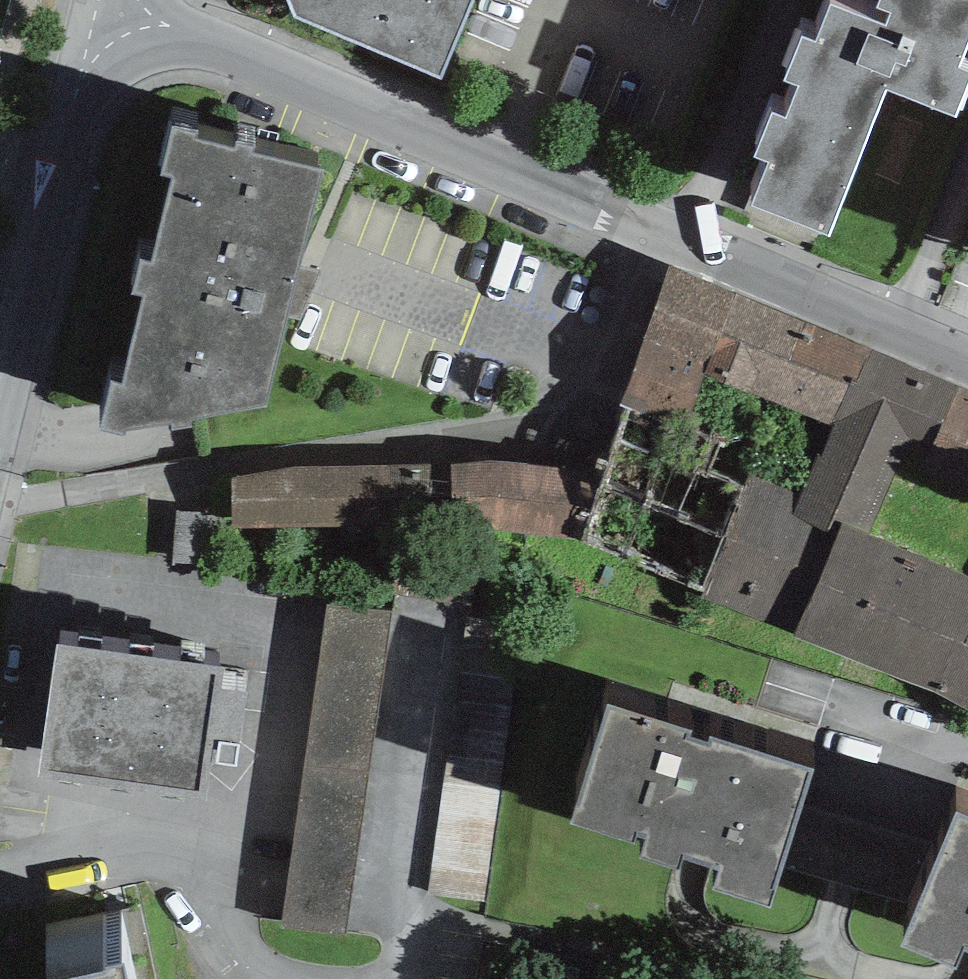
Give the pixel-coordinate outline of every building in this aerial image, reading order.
[(295,13),(441,72),(471,0),(290,0),(295,13)] [(876,2),(891,7),(886,19),(838,0),(829,0),(815,36),(801,30),(783,73),(798,79),(785,110),(771,105),(754,148),(769,154),(752,199),(829,229),(887,83),(956,110),(967,80),(967,67),(956,62),(967,32),(967,0),(876,0),(876,2)] [(323,162),(173,122),(164,166),(174,168),(151,252),(143,251),(134,284),(144,286),(123,373),(113,373),(100,421),(123,427),(126,420),(263,403),(323,162)] [(703,371),(738,295),(671,267),(619,403),(681,427),(703,371)] [(703,371),(833,426),(899,453),(967,479),(967,390),(871,349),(738,295),(703,371)] [(583,542),(700,597),(752,475),(758,456),(681,427),(619,403),(602,465),(583,542)] [(800,493),(752,475),(700,597),(794,636),(843,524),(869,533),(899,453),(833,426),(800,493)] [(231,523),(583,542),(602,465),(232,461),(231,523)] [(869,533),(843,524),(794,636),(935,691),(967,709),(967,575),(869,533)] [(475,559),(396,546),(388,592),(468,605),(475,559)] [(389,607),(325,598),(284,908),(347,916),(389,607)] [(518,622),(466,615),(429,887),(481,894),(518,622)] [(225,662),(60,639),(42,772),(206,795),(211,756),(236,760),(246,688),(222,685),(225,662)] [(689,725),(607,698),(568,819),(633,839),(637,825),(646,828),(638,852),(679,866),(685,849),(722,861),(715,882),(768,900),(812,765),(712,733),(709,740),(686,732),(689,725)] [(955,809),(902,942),(956,963),(963,945),(967,947),(967,815),(955,809)] [(48,969),(49,978),(132,978),(127,952),(48,969)]
